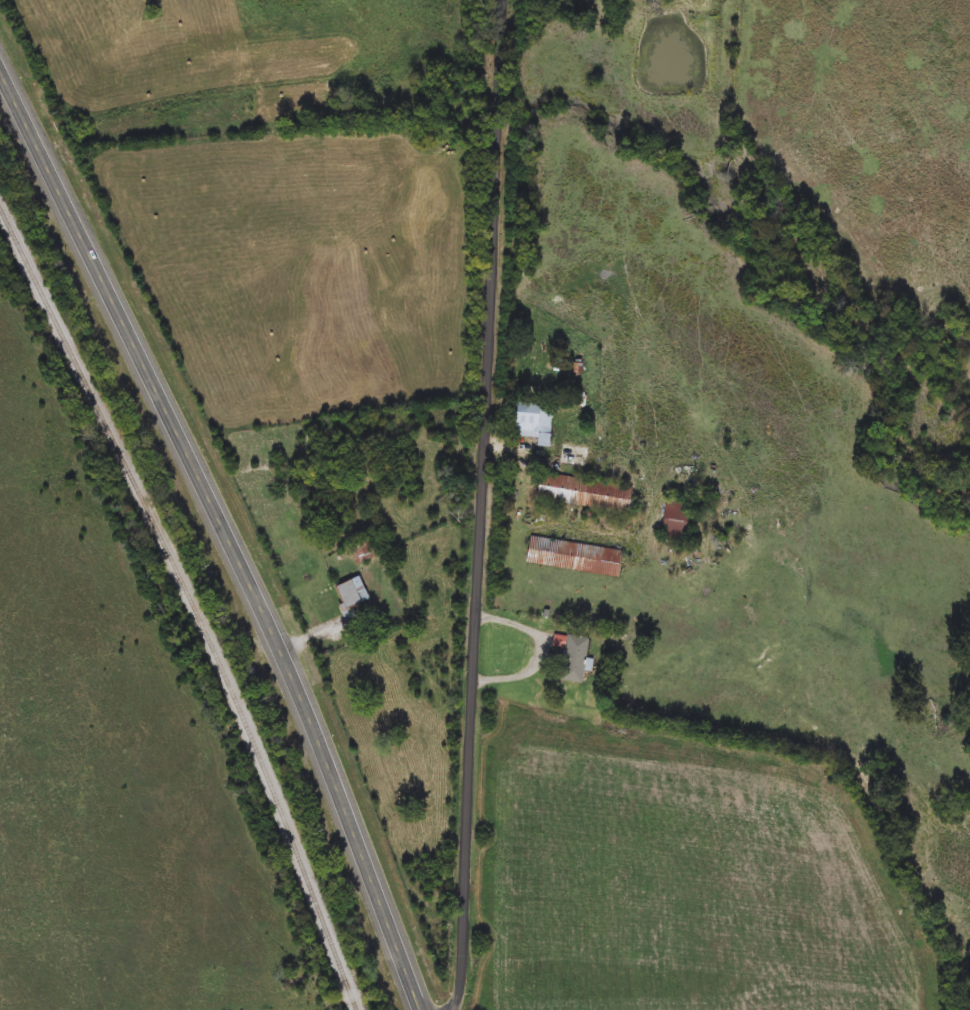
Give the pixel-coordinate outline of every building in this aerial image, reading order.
[(543,405),(543,409),(553,409),(552,447),(539,447),(539,438),(518,437),(518,404),(543,405)] [(538,500),(542,473),(635,487),(631,513),(538,500)] [(664,539),(668,500),(692,502),(688,541),(664,539)] [(621,578),(528,565),(532,538),(624,551),(621,578)] [(350,547),(370,539),(377,557),(358,565),(350,547)] [(346,608),(339,585),(363,578),(370,601),(346,608)] [(590,639),(585,679),(562,676),(568,636),(590,639)]
